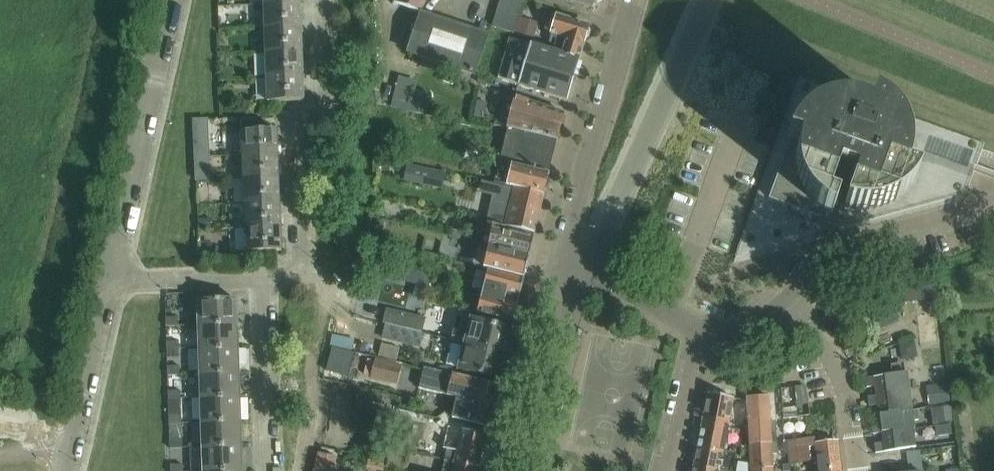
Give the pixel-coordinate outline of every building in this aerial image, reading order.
[(395,4),(420,13),(425,0),(396,0),(395,4)] [(493,28),(514,34),(523,3),(513,0),(502,0),(493,28)] [(594,12),(597,3),(602,2),(603,0),(558,0),(594,12)] [(300,5),(264,7),(265,31),(301,29),(300,5)] [(420,14),(408,53),(474,75),(487,36),(420,14)] [(556,41),(552,52),(578,60),(584,41),(588,39),(589,33),(587,29),(588,27),(549,15),(545,31),(552,33),(550,39),(556,41)] [(533,40),(538,23),(520,17),(514,34),(533,40)] [(301,29),(265,31),(266,55),(301,53),(301,29)] [(566,102),(578,60),(552,52),(510,40),(498,80),(518,87),(566,102)] [(301,53),(266,55),(267,79),(302,77),(301,53)] [(302,77),(267,79),(267,103),(303,102),(302,77)] [(965,195),(976,167),(984,145),(891,111),(888,108),(881,104),(873,100),(871,104),(801,79),(736,256),(737,256),(965,195)] [(412,102),(409,115),(425,119),(426,115),(430,97),(414,93),(412,102)] [(506,129),(508,130),(557,141),(563,114),(513,102),(506,129)] [(257,120),(240,121),(241,132),(257,131),(257,120)] [(207,121),(194,121),(196,159),(209,158),(207,121)] [(241,132),(242,157),(277,156),(276,130),(257,131),(241,132)] [(557,141),(508,130),(500,163),(549,174),(557,141)] [(277,156),(242,157),(243,181),(278,180),(277,156)] [(209,158),(196,159),(197,183),(210,183),(209,158)] [(549,174),(500,163),(499,163),(494,183),(514,188),(544,195),(549,174)] [(407,167),(404,182),(427,187),(430,171),(407,167)] [(278,180),(243,181),(244,205),(279,204),(278,180)] [(487,223),(534,234),(544,195),(514,188),(510,203),(493,199),(487,223)] [(279,204),(244,205),(245,230),(280,228),(279,204)] [(212,220),(198,220),(198,230),(212,230),(212,220)] [(376,221),(373,237),(381,239),(385,223),(376,221)] [(280,228),(245,230),(245,254),(281,252),(280,228)] [(492,230),(487,251),(528,260),(533,241),(492,230)] [(371,247),(368,258),(385,262),(388,250),(371,247)] [(523,280),(528,260),(487,251),(483,270),(487,271),(523,280)] [(382,266),(369,264),(366,278),(380,281),(382,266)] [(393,267),(390,279),(417,285),(414,298),(425,301),(432,276),(393,267)] [(523,280),(487,271),(482,292),(518,301),(523,280)] [(896,283),(897,304),(931,301),(931,297),(939,297),(937,280),(896,283)] [(518,301),(482,292),(477,314),(513,323),(518,301)] [(198,301),(199,327),(236,325),(235,300),(198,301)] [(892,307),(862,319),(868,336),(897,325),(892,307)] [(384,325),(386,325),(421,334),(425,320),(387,311),(384,325)] [(166,319),(166,327),(178,327),(178,318),(166,319)] [(511,330),(470,320),(464,345),(505,355),(511,330)] [(236,325),(199,327),(199,351),(237,350),(236,325)] [(421,334),(386,325),(383,339),(420,348),(423,334),(421,334)] [(903,359),(918,356),(915,342),(900,345),(903,359)] [(166,343),(167,352),(179,352),(179,343),(166,343)] [(358,351),(357,352),(364,354),(364,353),(366,346),(359,344),(358,351)] [(381,345),(378,357),(397,361),(400,349),(381,345)] [(499,380),(505,355),(464,345),(463,347),(453,345),(448,366),(458,368),(458,370),(499,380)] [(237,350),(199,351),(200,376),(238,374),(237,350)] [(396,384),(401,365),(373,359),(369,378),(396,384)] [(167,368),(167,376),(180,376),(179,367),(167,368)] [(492,408),(497,387),(429,369),(427,378),(450,384),(447,397),(457,399),(492,408)] [(238,374),(200,376),(201,400),(238,399),(238,374)] [(878,406),(879,416),(911,412),(905,374),(866,379),(867,389),(875,387),(876,397),(868,398),(869,407),(878,406)] [(348,409),(359,395),(350,388),(339,402),(348,409)] [(952,405),(950,390),(928,393),(930,407),(952,405)] [(168,392),(168,401),(181,400),(180,391),(168,392)] [(371,400),(386,404),(387,396),(373,392),(371,400)] [(747,398),(748,422),(770,421),(768,392),(759,392),(759,398),(747,398)] [(696,410),(694,417),(703,419),(729,424),(733,399),(708,394),(705,412),(696,410)] [(238,399),(201,400),(202,424),(239,423),(238,399)] [(492,408),(457,399),(452,419),(488,427),(492,408)] [(951,407),(943,408),(945,424),(953,423),(953,421),(951,407)] [(782,420),(797,418),(796,408),(781,410),(782,420)] [(911,412),(879,416),(880,425),(872,426),(873,435),(881,434),(913,430),(911,412)] [(169,416),(169,425),(181,425),(181,416),(169,416)] [(703,419),(697,448),(723,454),(725,444),(728,429),(729,424),(703,419)] [(770,421),(748,422),(750,447),(777,446),(777,436),(771,436),(770,421)] [(239,423),(202,424),(203,449),(240,448),(239,423)] [(344,425),(335,423),(332,433),(342,435),(344,425)] [(951,426),(935,428),(936,437),(942,437),(952,435),(951,426)] [(439,448),(448,450),(480,459),(486,436),(448,427),(444,443),(440,442),(439,448)] [(913,430),(881,434),(883,444),(874,445),(876,454),(916,449),(913,430)] [(817,461),(815,445),(815,438),(807,439),(792,441),(787,441),(789,464),(791,464),(817,461)] [(170,440),(170,449),(182,449),(182,441),(170,440)] [(837,443),(815,445),(817,461),(818,470),(841,470),(837,443)] [(777,446),(750,447),(751,470),(773,469),(772,455),(778,455),(777,446)] [(203,449),(203,470),(241,470),(240,448),(203,449)] [(693,469),(704,470),(732,470),(735,456),(723,454),(697,448),(693,469)] [(432,452),(419,449),(418,454),(431,457),(432,452)] [(448,450),(443,470),(477,470),(480,459),(448,450)] [(315,470),(333,470),(336,459),(319,455),(315,470)]
